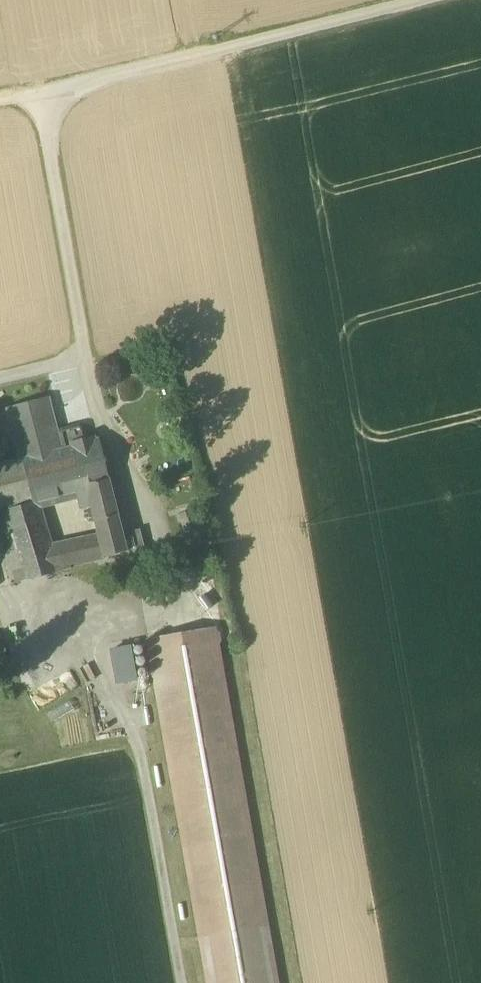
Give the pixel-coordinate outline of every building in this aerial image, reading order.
[(27,441),(31,458),(62,451),(57,448),(56,440),(58,440),(48,401),(17,409),(21,423),(12,426),(17,444),(27,441)] [(8,411),(12,426),(21,423),(17,409),(8,411)] [(17,444),(22,461),(31,458),(27,441),(17,444)] [(87,490),(96,522),(118,517),(99,441),(77,447),(88,489),(87,490)] [(33,504),(39,502),(87,490),(88,489),(77,447),(62,451),(31,458),(22,461),(33,503),(33,504)] [(33,503),(22,461),(0,466),(0,512),(1,512),(33,503)] [(64,569),(58,545),(51,546),(39,502),(33,504),(33,503),(1,512),(8,534),(15,556),(22,581),(71,569),(70,567),(64,569)] [(99,536),(121,531),(118,517),(96,522),(99,536)] [(146,555),(145,553),(140,530),(122,534),(126,552),(128,560),(144,556),(146,555)] [(126,552),(122,534),(121,531),(99,536),(104,558),(126,552)] [(99,536),(58,545),(64,569),(70,567),(104,558),(99,536)] [(22,581),(15,556),(5,559),(11,585),(22,581)] [(209,982),(276,982),(214,630),(190,634),(191,635),(192,635),(194,644),(173,648),(171,639),(172,639),(172,637),(148,641),(209,982)] [(190,634),(172,637),(172,639),(171,639),(173,648),(194,644),(192,635),(191,635),(190,634)]
